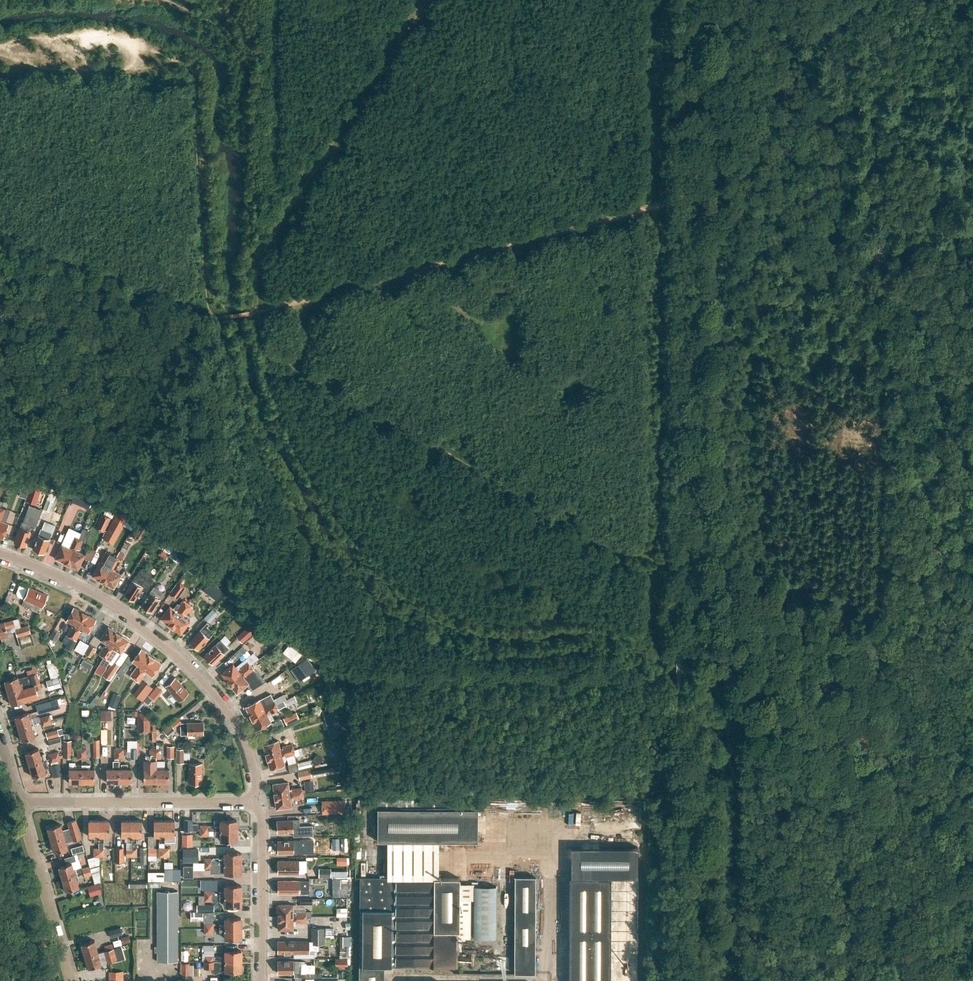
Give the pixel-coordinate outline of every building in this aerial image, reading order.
[(12,474),(10,482),(18,484),(20,477),(12,474)] [(25,478),(22,489),(29,491),(32,480),(25,478)] [(41,489),(31,485),(26,500),(36,504),(41,489)] [(47,519),(53,502),(47,499),(40,516),(47,519)] [(102,513),(96,528),(105,531),(111,517),(102,513)] [(3,538),(8,524),(0,521),(0,537),(3,538)] [(33,525),(22,521),(14,542),(25,546),(33,525)] [(42,529),(41,528),(33,549),(44,553),(55,525),(45,522),(42,529)] [(114,522),(104,541),(114,546),(124,527),(114,522)] [(137,523),(131,534),(138,539),(145,527),(137,523)] [(55,558),(67,563),(82,529),(73,525),(69,533),(73,536),(69,545),(71,546),(70,548),(62,544),(55,558)] [(67,563),(78,568),(84,555),(76,551),(77,549),(79,549),(83,540),(86,541),(90,531),(87,530),(84,528),(83,528),(82,528),(82,529),(67,563)] [(148,546),(155,551),(163,539),(156,534),(148,546)] [(161,549),(158,554),(166,560),(170,554),(161,549)] [(92,575),(103,582),(116,557),(112,554),(106,551),(100,562),(99,562),(92,575)] [(116,569),(121,560),(116,557),(103,582),(114,588),(121,574),(113,570),(114,568),(116,569)] [(192,563),(187,569),(197,577),(202,570),(192,563)] [(162,566),(154,577),(155,578),(160,582),(169,570),(162,566)] [(146,591),(155,578),(154,577),(151,575),(150,573),(145,569),(140,569),(136,575),(124,594),(134,600),(142,588),(146,591)] [(178,581),(174,586),(169,593),(177,599),(186,587),(178,581)] [(209,581),(204,589),(217,599),(223,591),(209,581)] [(154,586),(141,605),(151,611),(164,593),(154,586)] [(24,599),(21,605),(37,612),(40,606),(43,607),(48,595),(29,587),(24,599)] [(177,609),(179,610),(177,612),(170,606),(161,618),(171,626),(188,603),(183,600),(177,609)] [(229,602),(225,606),(230,610),(234,606),(229,602)] [(188,603),(171,626),(181,633),(190,621),(182,616),(184,614),(185,615),(192,607),(188,603)] [(67,620),(75,625),(73,627),(72,626),(67,635),(71,637),(85,613),(74,607),(67,620)] [(85,613),(71,637),(76,640),(81,631),(79,630),(80,628),(88,632),(96,619),(85,613)] [(8,634),(6,628),(14,626),(13,620),(5,622),(5,621),(0,623),(0,636),(8,634)] [(214,633),(207,627),(209,624),(207,622),(190,641),(199,649),(214,633)] [(242,643),(256,630),(250,624),(236,637),(242,643)] [(16,629),(17,636),(31,633),(29,626),(16,629)] [(105,645),(99,654),(103,657),(119,633),(108,626),(100,639),(108,644),(106,646),(105,645)] [(119,633),(103,657),(96,668),(102,672),(110,661),(111,662),(118,651),(121,653),(129,640),(119,633)] [(65,635),(62,641),(67,644),(71,638),(65,635)] [(221,640),(205,655),(213,664),(229,648),(221,640)] [(85,654),(91,658),(96,649),(90,645),(85,654)] [(136,667),(130,675),(135,678),(151,656),(141,648),(132,661),(140,666),(138,668),(136,667)] [(151,656),(135,678),(139,682),(145,673),(143,672),(145,670),(152,676),(161,663),(151,656)] [(84,659),(81,664),(89,670),(93,666),(84,659)] [(109,667),(103,676),(109,680),(115,671),(120,665),(114,660),(109,667)] [(233,664),(221,673),(229,683),(251,665),(248,661),(239,668),(241,669),(239,671),(233,664)] [(264,682),(251,665),(229,683),(237,693),(248,684),(252,689),(264,682)] [(18,676),(5,680),(8,692),(40,683),(38,674),(19,680),(18,676)] [(179,701),(188,692),(175,677),(165,685),(172,693),(179,701)] [(61,686),(59,678),(47,681),(49,689),(61,686)] [(144,680),(133,694),(143,701),(153,688),(144,680)] [(40,683),(8,692),(12,704),(25,701),(25,700),(38,696),(36,690),(42,688),(40,683)] [(149,694),(154,698),(160,691),(155,687),(149,694)] [(111,699),(109,705),(116,708),(119,702),(111,699)] [(259,699),(246,706),(251,717),(276,704),(274,700),(265,705),(266,706),(263,708),(259,699)] [(49,701),(36,705),(38,714),(52,710),(49,701)] [(271,722),(266,713),(269,712),(270,714),(279,709),(276,704),(251,717),(257,729),(271,722)] [(28,712),(15,716),(19,728),(32,724),(28,712)] [(283,718),(287,725),(299,718),(296,712),(283,718)] [(137,713),(138,731),(150,731),(150,719),(144,713),(137,713)] [(179,724),(175,720),(170,724),(171,724),(174,728),(179,724)] [(202,722),(180,723),(181,735),(203,734),(202,722)] [(32,724),(19,728),(22,740),(35,737),(32,724)] [(167,735),(175,729),(174,728),(171,724),(163,731),(167,735)] [(57,729),(46,732),(47,739),(59,735),(57,729)] [(60,737),(48,740),(50,747),(61,743),(60,737)] [(63,740),(63,757),(71,758),(71,740),(63,740)] [(278,740),(263,744),(267,756),(294,749),(292,744),(282,746),(283,748),(280,749),(278,740)] [(39,748),(25,752),(29,764),(42,760),(39,748)] [(175,763),(184,763),(183,749),(175,749),(175,763)] [(285,757),(295,754),(294,749),(267,756),(270,768),(285,764),(282,755),(284,755),(285,757)] [(318,755),(314,761),(319,764),(323,758),(318,755)] [(42,760),(29,764),(33,776),(46,773),(42,760)] [(106,782),(119,782),(119,768),(119,760),(113,760),(113,768),(106,768),(106,782)] [(157,768),(157,760),(144,760),(144,782),(157,782),(157,768)] [(310,760),(297,763),(298,769),(312,766),(310,760)] [(62,774),(59,763),(50,766),(53,777),(62,774)] [(189,763),(189,783),(202,783),(202,763),(189,763)] [(312,771),(313,776),(334,772),(333,767),(312,771)] [(82,768),(69,768),(69,782),(82,782),(82,768)] [(94,768),(82,768),(82,782),(94,782),(94,768)] [(119,768),(119,782),(132,782),(132,768),(119,768)] [(169,782),(169,768),(157,768),(157,782),(169,782)] [(298,771),(299,780),(312,777),(310,769),(298,771)] [(313,780),(304,781),(305,791),(315,790),(313,780)] [(288,782),(273,784),(275,796),(302,792),(302,787),(291,788),(292,791),(289,791),(288,782)] [(302,792),(275,796),(276,808),(291,807),(290,797),(293,797),(293,799),(303,798),(302,792)] [(384,966),(457,966),(457,941),(465,941),(465,939),(471,939),(471,900),(475,900),(475,885),(460,884),(460,878),(458,878),(438,877),(438,842),(477,842),(477,799),(378,798),(377,841),(387,841),(387,877),(360,877),(360,923),(359,966),(359,980),(384,980),(384,966)] [(322,801),(323,813),(345,812),(344,800),(322,801)] [(47,828),(51,840),(79,832),(76,819),(68,822),(70,828),(62,830),(61,824),(47,828)] [(278,832),(300,831),(301,831),(301,837),(311,836),(311,826),(300,826),(299,819),(277,820),(278,832)] [(99,848),(94,848),(94,856),(99,856),(99,820),(89,820),(89,836),(94,836),(94,842),(99,842),(99,848)] [(109,820),(99,820),(99,856),(104,856),(104,848),(104,842),(104,836),(109,836),(109,820)] [(132,848),(127,848),(127,856),(132,856),(132,820),(121,820),(121,836),(127,836),(127,842),(132,842),(132,848)] [(142,820),(132,820),(132,856),(137,856),(137,848),(136,848),(136,836),(142,836),(142,820)] [(164,820),(154,820),(154,836),(159,836),(159,842),(164,842),(164,820)] [(174,835),(174,820),(164,820),(164,842),(175,842),(175,835),(174,835)] [(198,830),(198,824),(192,824),(192,820),(183,820),(183,830),(198,830)] [(221,820),(221,825),(215,826),(215,825),(200,825),(200,830),(209,830),(215,830),(237,830),(237,820),(221,820)] [(237,830),(215,830),(215,835),(221,835),(221,841),(237,841),(237,830)] [(51,840),(55,852),(68,848),(66,842),(73,840),(81,837),(79,832),(51,840)] [(192,835),(182,835),(182,847),(192,847),(192,835)] [(300,839),(300,841),(278,841),(278,853),(300,853),(300,848),(313,848),(312,839),(300,839)] [(115,847),(115,862),(124,862),(124,847),(115,847)] [(198,849),(183,849),(183,862),(198,862),(198,849)] [(219,863),(241,863),(241,853),(225,853),(225,858),(219,858),(219,863)] [(94,857),(88,858),(90,866),(90,868),(99,865),(97,857),(94,857)] [(299,860),(278,860),(278,873),(299,873),(299,860)] [(72,863),(59,866),(62,879),(75,875),(72,863)] [(219,868),(225,868),(225,873),(241,873),(241,863),(219,863),(213,863),(204,863),(204,868),(219,868)] [(193,866),(184,866),(184,878),(193,878),(193,866)] [(165,868),(165,880),(181,880),(181,868),(165,868)] [(319,868),(319,876),(332,876),(331,868),(319,868)] [(75,875),(62,879),(66,891),(79,887),(75,875)] [(514,973),(535,973),(535,877),(515,876),(514,973)] [(568,980),(610,980),(610,877),(569,877),(568,980)] [(309,881),(299,881),(299,880),(278,880),(278,893),(299,893),(309,893),(309,881)] [(99,883),(88,886),(90,896),(102,893),(99,883)] [(219,890),(205,890),(205,896),(241,895),(241,885),(225,885),(225,891),(219,891),(219,890)] [(334,885),(334,895),(348,895),(348,885),(334,885)] [(158,891),(158,961),(178,961),(178,891),(158,891)] [(241,895),(205,896),(205,901),(219,901),(219,900),(225,900),(225,906),(241,906),(241,895)] [(296,909),(293,909),(293,904),(278,904),(278,917),(306,917),(306,912),(296,911),(296,909)] [(191,912),(191,920),(202,920),(202,919),(214,919),(214,913),(203,913),(203,912),(191,912)] [(306,917),(278,917),(278,929),(293,929),(293,920),(296,920),(296,922),(306,922),(306,917)] [(241,918),(225,918),(225,923),(219,923),(219,928),(241,928),(241,918)] [(122,934),(120,927),(109,930),(111,937),(122,934)] [(241,928),(219,928),(219,933),(225,933),(225,938),(241,938),(241,928)] [(311,928),(311,936),(325,936),(332,935),(332,928),(311,928)] [(325,944),(325,936),(311,936),(312,944),(325,944)] [(340,936),(340,947),(349,947),(352,947),(352,936),(340,936)] [(94,940),(81,944),(85,956),(98,952),(94,940)] [(307,941),(300,941),(278,941),(278,953),(294,953),(294,957),(315,957),(315,950),(307,950),(307,949),(307,941)] [(340,947),(340,955),(349,955),(349,947),(340,947)] [(108,963),(117,960),(113,948),(106,950),(98,952),(85,956),(88,968),(102,964),(101,962),(107,961),(108,963)] [(219,956),(219,961),(241,961),(241,950),(225,950),(225,956),(219,956)] [(335,957),(335,967),(348,967),(348,957),(335,957)] [(213,961),(205,961),(204,961),(204,968),(213,968),(216,971),(241,971),(241,961),(219,961),(213,961)] [(300,963),(300,961),(278,961),(278,973),(294,973),(294,977),(300,977),(300,972),(307,972),(307,963),(300,963)] [(180,963),(180,975),(189,975),(189,963),(180,963)] [(121,971),(111,971),(111,980),(121,980),(121,971)]
